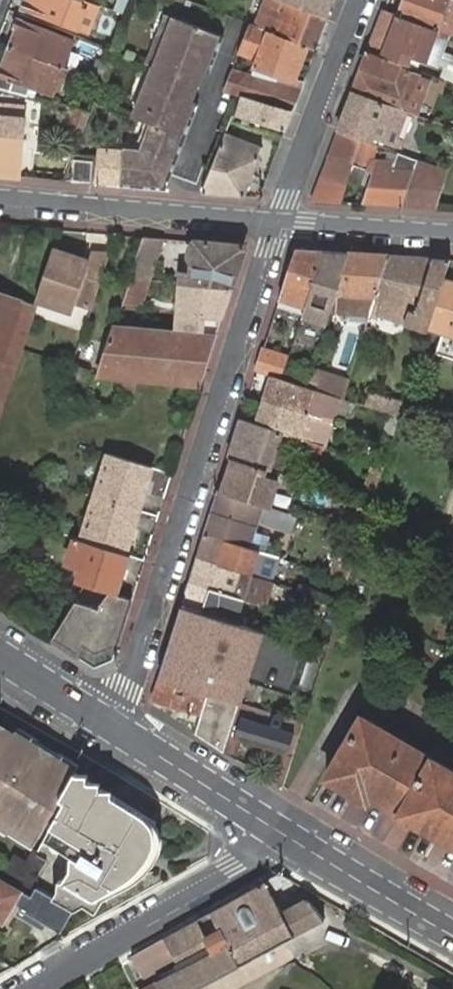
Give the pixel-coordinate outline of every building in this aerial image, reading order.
[(28,1),(26,0),(23,8),(78,29),(87,7),(80,4),(82,0),(28,0),(28,1)] [(116,11),(126,15),(132,1),(132,0),(120,0),(116,11)] [(284,0),(267,0),(257,26),(269,30),(308,45),(316,48),(328,17),(291,2),(284,0)] [(291,2),(328,17),(335,0),(292,0),(291,2)] [(398,15),(449,34),(452,35),(452,31),(452,0),(404,0),(398,15)] [(411,57),(432,64),(434,59),(439,61),(449,34),(398,15),(384,9),(368,52),(401,64),(407,66),(411,57)] [(108,27),(120,31),(126,15),(116,11),(114,10),(108,27)] [(164,37),(172,15),(168,14),(160,36),(164,37)] [(160,36),(150,64),(156,67),(198,83),(203,70),(206,62),(213,64),(223,36),(172,15),(164,37),(160,36)] [(18,28),(11,47),(63,67),(73,39),(19,19),(16,27),(18,28)] [(257,26),(250,23),(239,51),(259,57),(269,30),(257,26)] [(300,92),(304,81),(295,78),(308,45),(269,30),(259,57),(255,66),(278,74),(275,84),(300,92)] [(28,95),(30,87),(52,95),(54,89),(58,91),(67,69),(63,67),(11,47),(3,67),(1,66),(0,68),(0,88),(28,95)] [(368,97),(414,112),(415,107),(409,105),(410,100),(419,103),(426,85),(424,84),(426,78),(411,72),(413,67),(407,66),(401,64),(368,52),(362,67),(353,91),(368,97)] [(99,59),(92,78),(101,81),(102,78),(108,62),(99,59)] [(209,73),(210,71),(213,64),(206,62),(203,70),(209,73)] [(442,78),(452,82),(452,66),(448,64),(442,78)] [(255,66),(251,76),(275,84),(278,74),(255,66)] [(156,67),(137,117),(151,122),(186,136),(195,111),(188,108),(191,101),(197,84),(198,83),(156,67)] [(250,76),(232,70),(229,79),(225,88),(225,89),(229,91),(243,95),(292,110),(300,92),(275,84),(251,76),(250,76)] [(92,78),(85,95),(95,98),(98,90),(101,81),(92,78)] [(85,95),(80,108),(90,112),(94,101),(95,98),(85,95)] [(285,130),(292,110),(243,95),(236,115),(243,118),(285,130)] [(338,131),(361,139),(372,143),(374,137),(378,138),(401,146),(403,140),(406,141),(412,124),(403,120),(405,116),(412,117),(414,112),(368,97),(358,120),(344,114),(338,131)] [(188,108),(195,111),(198,103),(191,101),(188,108)] [(19,176),(24,119),(25,108),(0,105),(0,174),(19,176)] [(75,108),(68,126),(82,131),(90,112),(80,108),(75,108)] [(134,187),(165,189),(174,166),(183,143),(186,136),(151,122),(137,147),(124,145),(123,153),(98,150),(94,183),(134,187)] [(227,132),(236,136),(239,127),(230,124),(227,132)] [(329,154),(354,163),(361,139),(338,131),(329,154)] [(227,132),(226,133),(203,193),(244,197),(250,181),(253,174),(259,158),(258,157),(262,147),(236,136),(227,132)] [(372,179),(364,204),(401,207),(417,160),(399,154),(396,162),(373,160),(377,145),(372,143),(361,139),(354,163),(353,164),(356,165),(353,174),(372,179)] [(320,177),(347,184),(353,164),(354,163),(329,154),(320,177)] [(74,160),(72,181),(91,182),(93,161),(74,160)] [(401,207),(434,209),(447,171),(417,160),(401,207)] [(311,201),(341,203),(347,184),(320,177),(311,201)] [(163,239),(144,237),(131,279),(151,280),(163,239)] [(243,246),(196,242),(192,248),(191,258),(194,262),(194,274),(183,274),(182,283),(233,287),(245,249),(243,246)] [(89,260),(54,248),(37,299),(74,313),(78,302),(94,308),(111,254),(92,252),(89,260)] [(296,249),(280,298),(291,302),(297,303),(306,307),(307,304),(324,251),(296,249)] [(350,253),(324,251),(307,304),(314,306),(330,312),(331,312),(331,311),(333,308),(335,300),(338,292),(350,253)] [(388,255),(350,253),(338,292),(335,300),(333,308),(331,311),(371,314),(377,294),(388,255)] [(433,259),(388,255),(377,294),(371,314),(370,314),(380,317),(381,315),(406,322),(410,310),(416,312),(433,259)] [(444,278),(450,259),(433,259),(416,312),(410,310),(406,322),(428,329),(428,328),(444,278)] [(423,345),(452,354),(452,281),(444,278),(428,328),(428,329),(423,345)] [(151,280),(131,279),(124,303),(143,304),(151,280)] [(181,283),(177,329),(203,331),(218,333),(222,318),(233,287),(182,283),(181,283)] [(21,348),(28,327),(35,305),(0,292),(0,410),(21,348)] [(314,306),(307,304),(306,307),(303,315),(327,324),(331,312),(330,312),(314,306)] [(99,376),(120,378),(124,379),(126,357),(132,358),(135,327),(116,326),(99,376)] [(124,379),(138,380),(201,385),(217,335),(135,327),(132,358),(126,357),(124,379)] [(290,357),(264,348),(256,372),(271,376),(282,380),(290,357)] [(312,368),(306,387),(314,390),(324,393),(333,396),(338,398),(344,400),(347,388),(350,381),(312,368)] [(282,380),(271,376),(263,400),(331,421),(338,398),(333,396),(324,393),(314,390),(306,387),(282,380)] [(120,378),(119,389),(137,391),(138,380),(124,379),(120,378)] [(382,411),(387,397),(384,396),(371,392),(366,407),(382,411)] [(389,413),(399,417),(404,403),(387,397),(382,411),(389,413)] [(324,445),(332,421),(331,421),(263,400),(256,424),(290,434),(291,435),(296,436),(301,438),(322,445),(324,445)] [(384,431),(393,435),(399,417),(389,413),(384,431)] [(241,419),(229,457),(284,475),(286,467),(281,465),(291,435),(290,434),(256,424),(241,419)] [(281,465),(286,467),(296,436),(291,435),(281,465)] [(147,488),(153,468),(149,466),(110,454),(97,497),(140,510),(147,488)] [(229,457),(218,491),(256,503),(270,507),(273,508),(284,475),(229,457)] [(365,501),(372,503),(384,464),(377,462),(365,501)] [(212,512),(205,533),(250,548),(266,553),(271,537),(255,532),(258,522),(291,532),(297,515),(270,507),(256,503),(218,491),(212,512)] [(133,534),(140,510),(97,497),(83,541),(121,552),(126,554),(133,534)] [(261,578),(271,581),(278,557),(276,557),(266,553),(250,548),(205,533),(198,557),(241,571),(252,575),(261,578)] [(83,541),(76,538),(68,563),(84,567),(79,581),(86,583),(109,591),(119,594),(131,556),(126,554),(121,552),(83,541)] [(341,577),(348,579),(352,564),(355,557),(339,552),(331,574),(341,577)] [(198,557),(190,581),(234,595),(243,598),(245,598),(249,600),(253,601),(259,582),(250,580),(252,575),(241,571),(198,557)] [(259,582),(253,601),(264,604),(271,581),(261,578),(252,575),(250,580),(259,582)] [(190,581),(182,605),(237,623),(245,598),(243,598),(234,595),(190,581)] [(119,594),(109,591),(98,609),(75,602),(69,612),(52,641),(94,668),(113,660),(133,599),(119,594)] [(237,623),(182,605),(159,679),(240,704),(263,631),(237,623)] [(312,673),(318,674),(325,651),(320,649),(312,673)] [(159,679),(152,700),(202,715),(196,734),(225,753),(240,704),(159,679)] [(294,734),(298,735),(302,722),(240,704),(233,726),(228,742),(224,753),(225,753),(237,759),(242,741),(279,752),(271,780),(282,786),(290,761),(294,749),(290,748),(294,734)] [(452,780),(452,779),(452,770),(433,758),(428,755),(413,746),(408,754),(388,742),(393,734),(389,732),(376,725),(362,716),(327,777),(328,778),(357,794),(358,795),(361,790),(371,795),(374,797),(401,812),(439,835),(450,841),(452,843),(452,781),(452,780)] [(10,826),(35,842),(47,825),(51,827),(66,802),(61,798),(72,780),(76,772),(51,756),(42,769),(22,757),(30,743),(15,734),(14,733),(0,724),(0,820),(10,826)] [(20,727),(15,734),(30,743),(51,756),(76,772),(80,764),(60,752),(59,754),(39,741),(40,739),(20,727)] [(413,746),(393,734),(388,742),(408,754),(413,746)] [(42,769),(51,756),(30,743),(22,757),(42,769)] [(82,776),(76,772),(72,780),(61,798),(66,802),(51,827),(43,841),(38,851),(33,848),(28,857),(26,860),(17,855),(15,854),(1,878),(23,891),(31,896),(37,887),(46,892),(62,903),(74,908),(75,909),(84,904),(98,911),(106,899),(109,900),(117,886),(111,881),(121,865),(128,869),(157,822),(108,792),(82,776)] [(6,832),(10,826),(0,820),(0,830),(5,833),(6,832)] [(159,828),(157,822),(128,869),(140,877),(145,874),(150,870),(153,866),(156,861),(159,856),(160,850),(161,845),(161,839),(160,833),(159,828)] [(32,848),(35,842),(10,826),(6,832),(32,848)] [(111,881),(117,886),(128,869),(121,865),(111,881)] [(132,956),(144,978),(176,960),(181,968),(157,981),(158,983),(145,988),(194,988),(324,918),(313,899),(307,898),(300,902),(296,896),(279,905),(270,888),(273,887),(274,889),(291,880),(279,873),(265,881),(211,912),(164,938),(132,956)] [(1,878),(0,878),(0,921),(4,923),(16,903),(35,913),(38,908),(54,917),(62,903),(46,892),(37,887),(31,896),(23,891),(1,878)] [(74,908),(62,903),(54,917),(51,922),(46,930),(58,936),(74,908)] [(54,917),(38,908),(35,913),(51,922),(54,917)]
